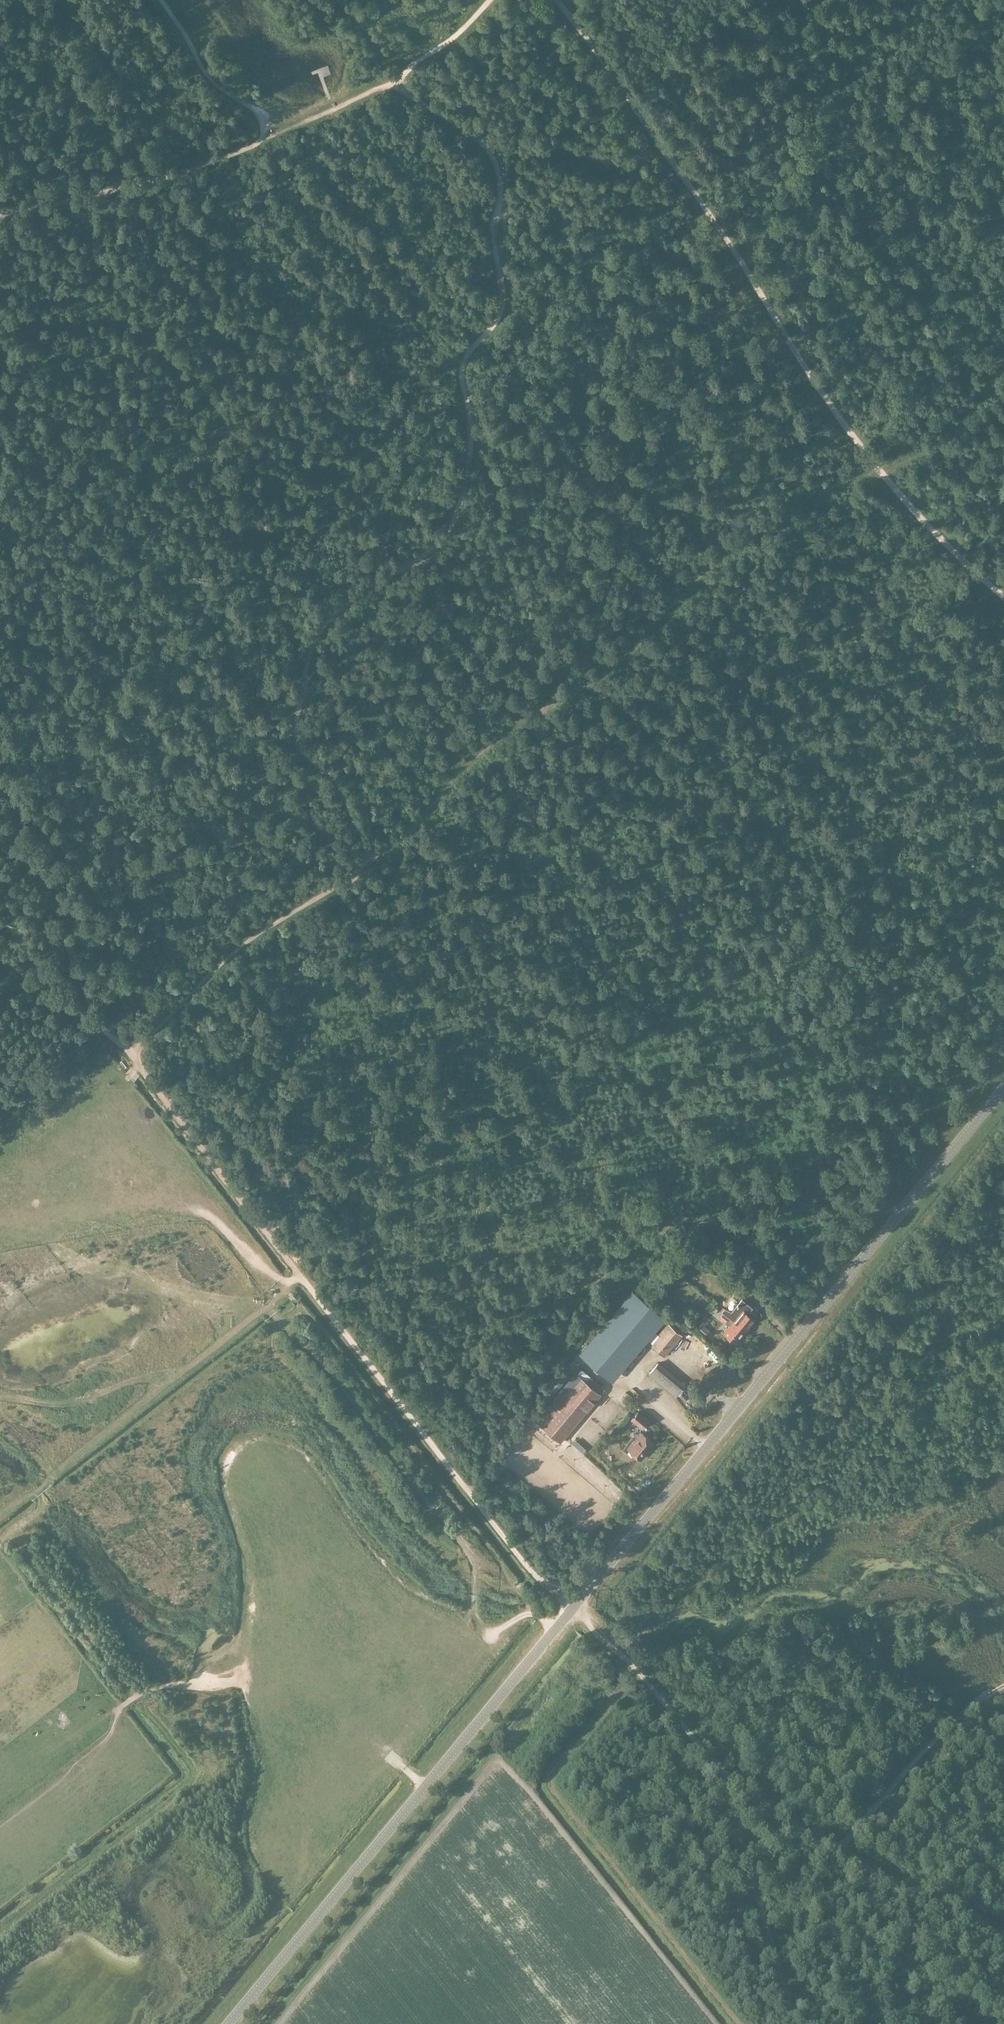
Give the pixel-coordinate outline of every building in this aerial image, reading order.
[(745,1331),(755,1319),(757,1316),(750,1310),(752,1307),(742,1298),(737,1304),(734,1308),(731,1311),(729,1310),(724,1308),(721,1311),(723,1312),(745,1331)] [(736,1342),(745,1331),(723,1312),(720,1317),(730,1325),(724,1332),(736,1342)] [(664,1355),(681,1335),(668,1323),(659,1333),(660,1335),(652,1345),(664,1355)] [(704,1336),(709,1330),(702,1323),(696,1329),(704,1336)] [(674,1398),(685,1385),(659,1362),(648,1375),(674,1398)] [(581,1377),(540,1425),(560,1442),(601,1394),(581,1377)] [(650,1420),(638,1410),(631,1420),(642,1429),(650,1420)] [(642,1433),(629,1449),(640,1459),(646,1452),(646,1451),(653,1442),(642,1433)]
